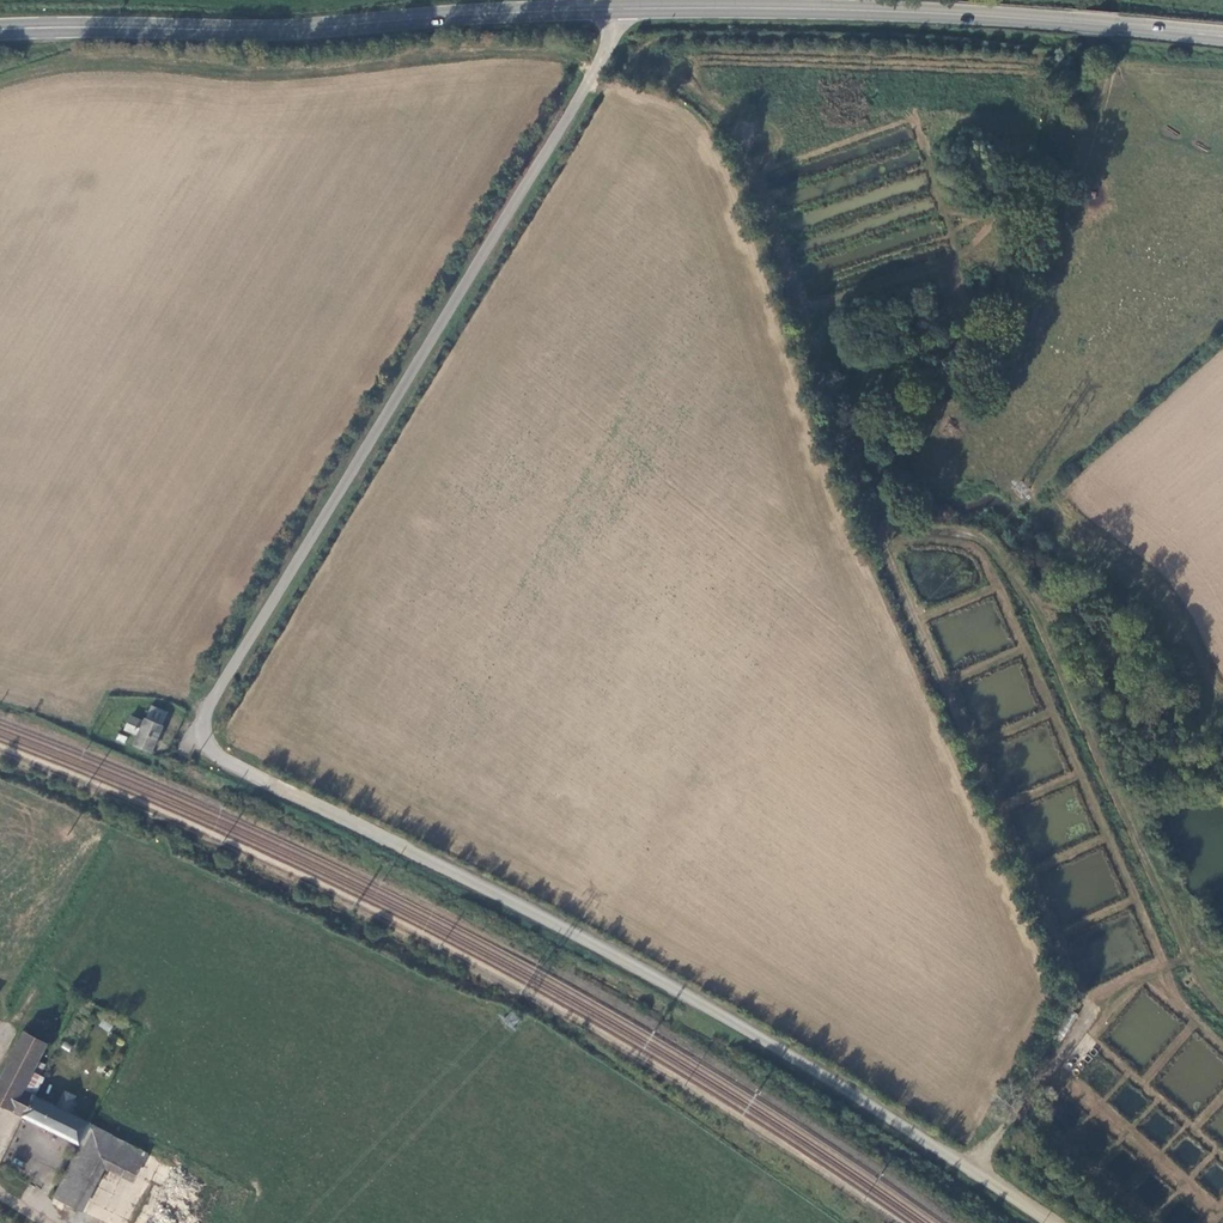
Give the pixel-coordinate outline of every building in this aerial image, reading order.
[(140,736),(136,746),(153,752),(163,727),(162,727),(168,714),(152,707),(145,724),(131,718),(126,731),(140,736)] [(102,1020),(98,1026),(109,1032),(113,1025),(102,1020)] [(42,1047),(22,1037),(0,1082),(0,1110),(10,1115),(20,1093),(42,1047)] [(10,1115),(22,1120),(32,1099),(20,1093),(10,1115)] [(102,1160),(116,1166),(127,1144),(66,1115),(73,1099),(62,1094),(56,1109),(32,1099),(22,1120),(81,1148),(56,1202),(77,1213),(102,1160)] [(147,1155),(127,1144),(116,1166),(139,1177),(147,1155)]
